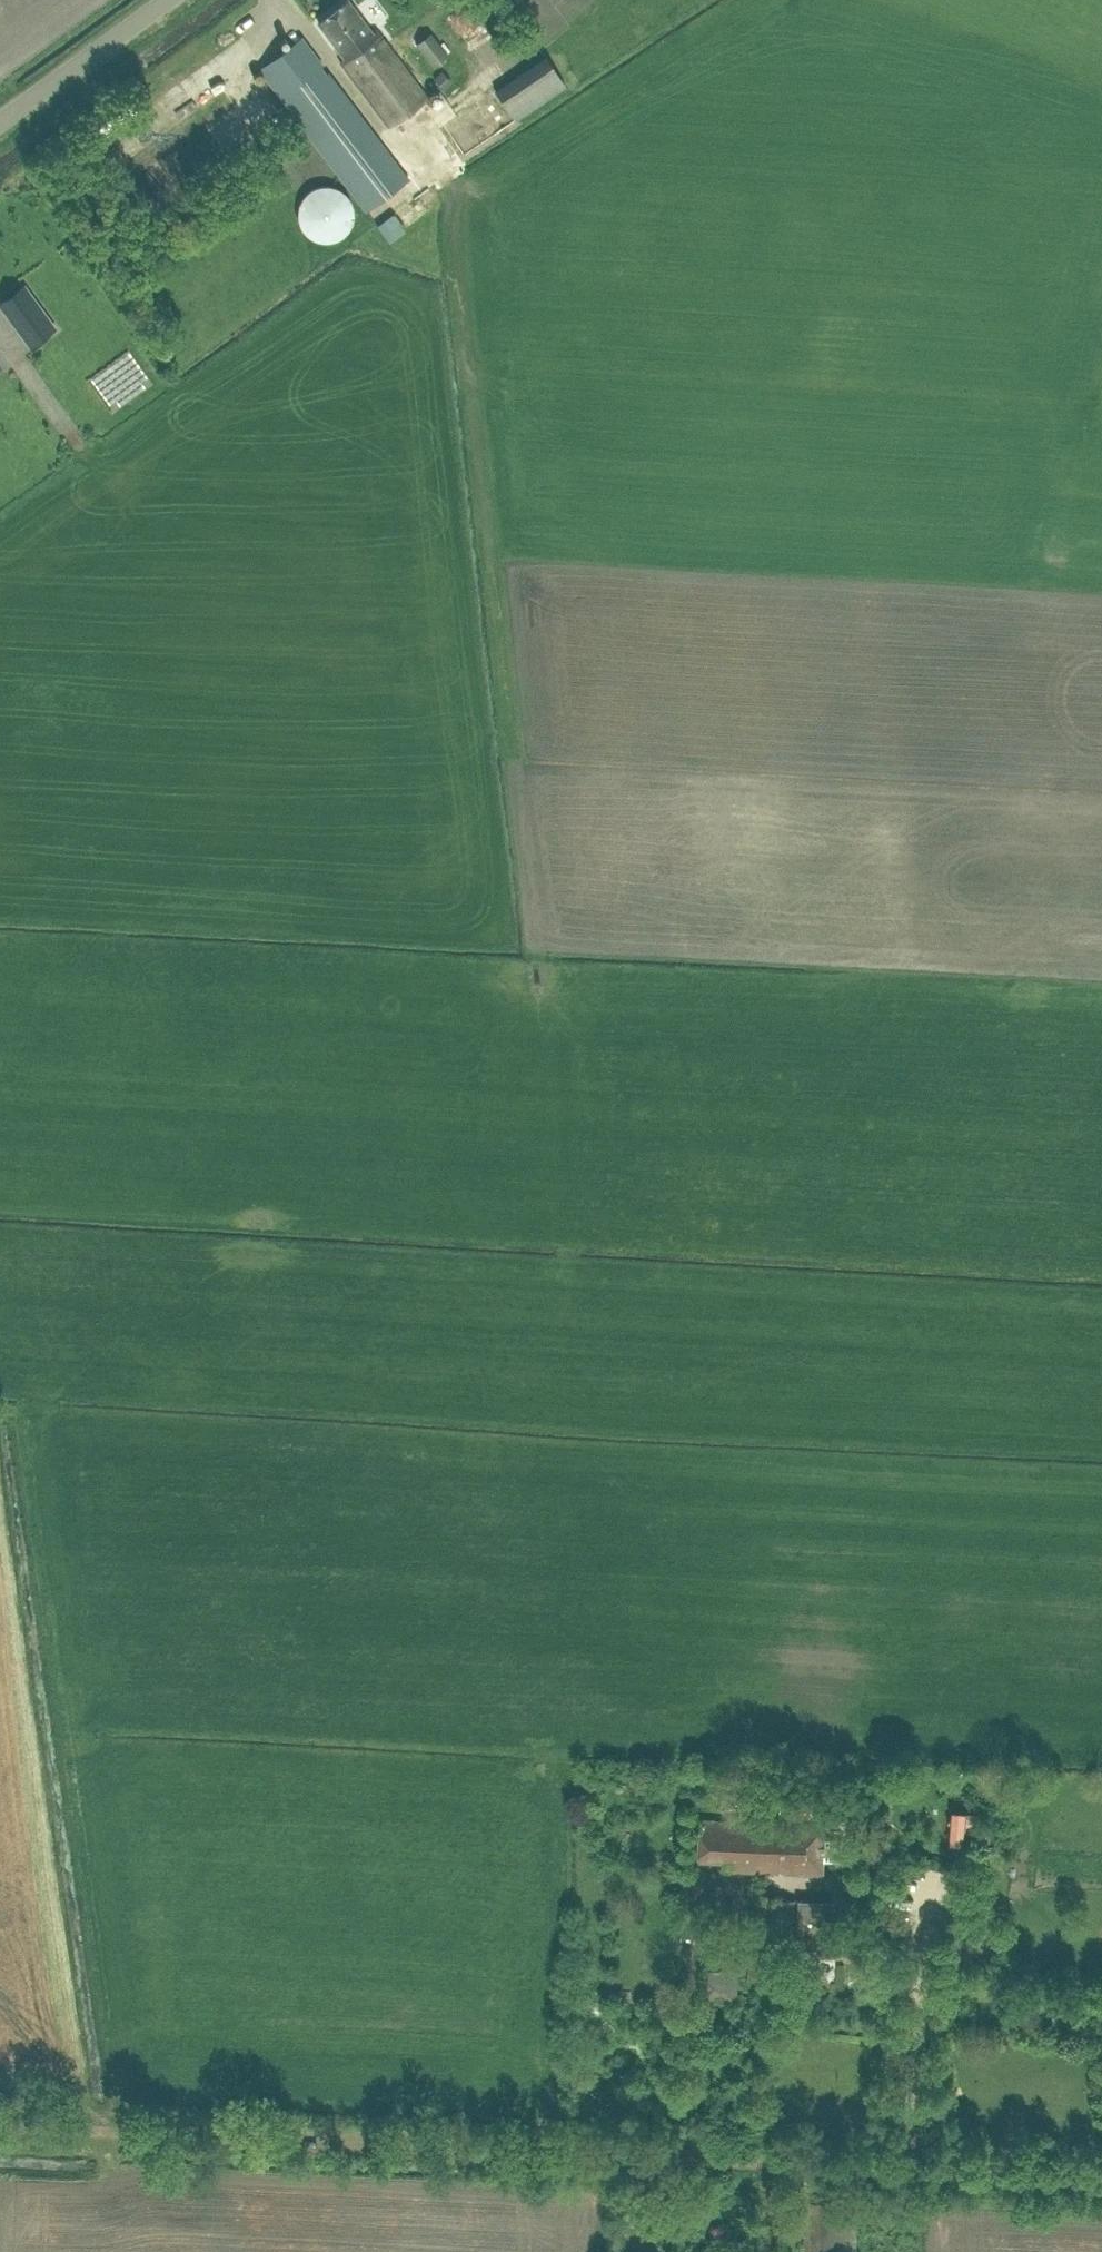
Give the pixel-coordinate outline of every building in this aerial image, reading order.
[(376,28),(371,32),(347,0),(345,0),(317,21),(343,56),(338,59),(387,125),(426,95),(376,28)] [(429,31),(414,42),(432,66),(447,54),(429,31)] [(258,68),(364,210),(409,177),(329,71),(328,71),(304,40),(295,47),(291,42),(258,68)] [(512,109),(565,78),(549,50),(495,81),(512,109)] [(352,222),(353,207),(347,194),(335,185),(320,184),(306,190),(298,202),(296,217),(303,231),(315,239),(330,240),(343,234),(352,222)] [(423,194),(385,221),(395,236),(433,209),(423,194)] [(31,296),(23,284),(0,301),(8,312),(31,296)] [(977,1807),(974,1818),(994,1823),(997,1812),(977,1807)] [(726,1860),(726,1868),(822,1873),(825,1820),(729,1815),(728,1820),(701,1818),(699,1859),(726,1860)] [(753,1895),(748,1986),(790,1988),(795,1898),(753,1895)] [(840,1957),(840,1945),(843,1900),(841,1900),(799,1897),(796,1954),(840,1957)] [(709,1996),(739,1998),(742,1954),(724,1953),(723,1966),(710,1965),(709,1996)]
